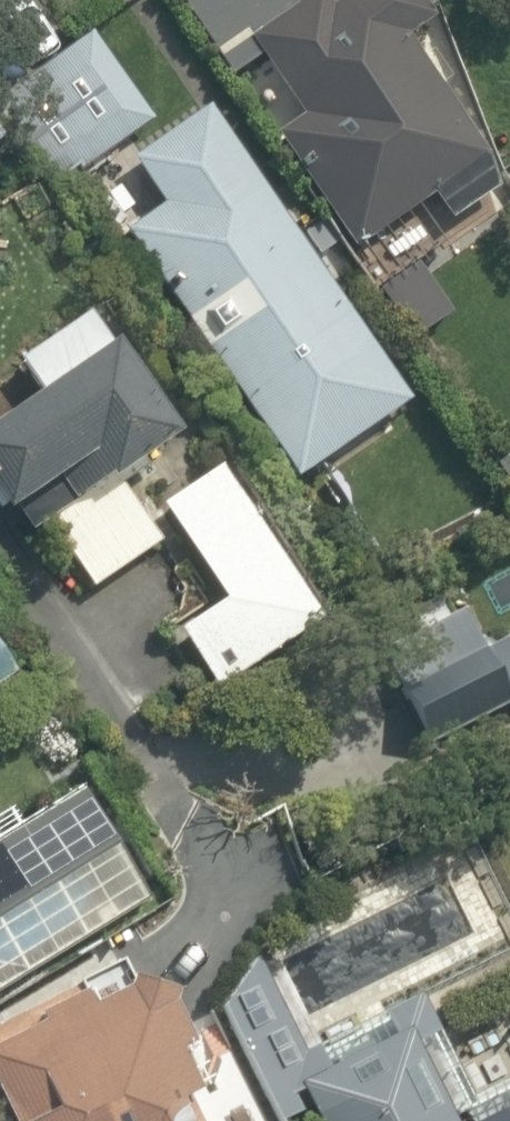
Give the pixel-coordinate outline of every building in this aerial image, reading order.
[(228,77),(265,53),(303,115),(279,130),(356,253),(433,205),(443,222),(509,181),(509,177),(417,27),(437,14),(428,0),(180,0),(228,77)] [(153,120),(95,31),(0,92),(0,103),(53,186),(153,120)] [(414,397),(214,99),(133,154),(165,202),(124,230),(292,479),(414,397)] [(98,310),(22,362),(42,391),(0,420),(0,494),(23,527),(176,421),(98,310)] [(327,616),(216,452),(151,496),(223,602),(176,634),(215,692),(327,616)] [(133,474),(48,527),(87,590),(172,536),(133,474)] [(384,663),(430,746),(509,703),(509,635),(497,642),(474,601),(452,614),(442,597),(369,636),(384,663)] [(25,666),(0,627),(0,682),(25,666)] [(145,892),(75,787),(0,837),(0,989),(145,892)] [(0,1038),(0,1077),(22,1120),(215,1120),(203,1097),(223,1087),(160,958),(0,1038)] [(417,1031),(304,1088),(321,1120),(463,1120),(417,1031)]
